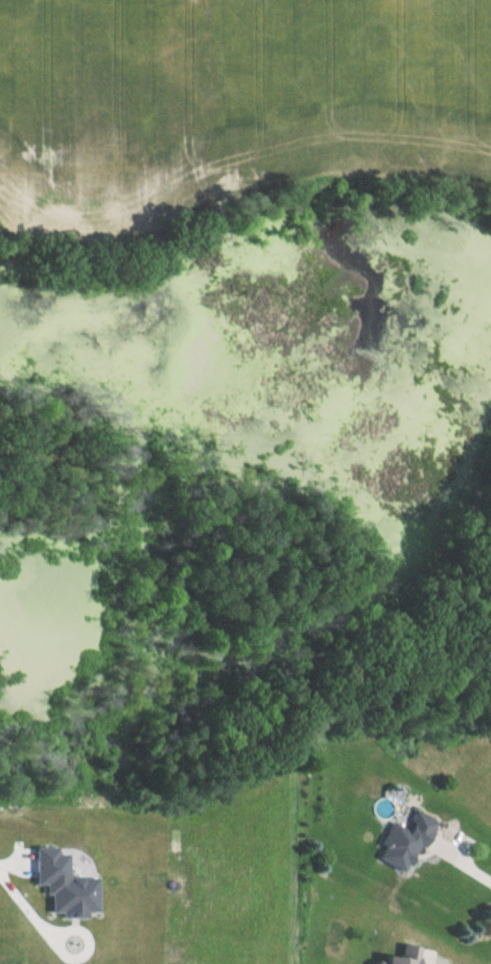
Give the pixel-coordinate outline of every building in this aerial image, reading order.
[(371,858),(402,875),(431,821),(411,810),(401,829),(390,823),(371,858)]
